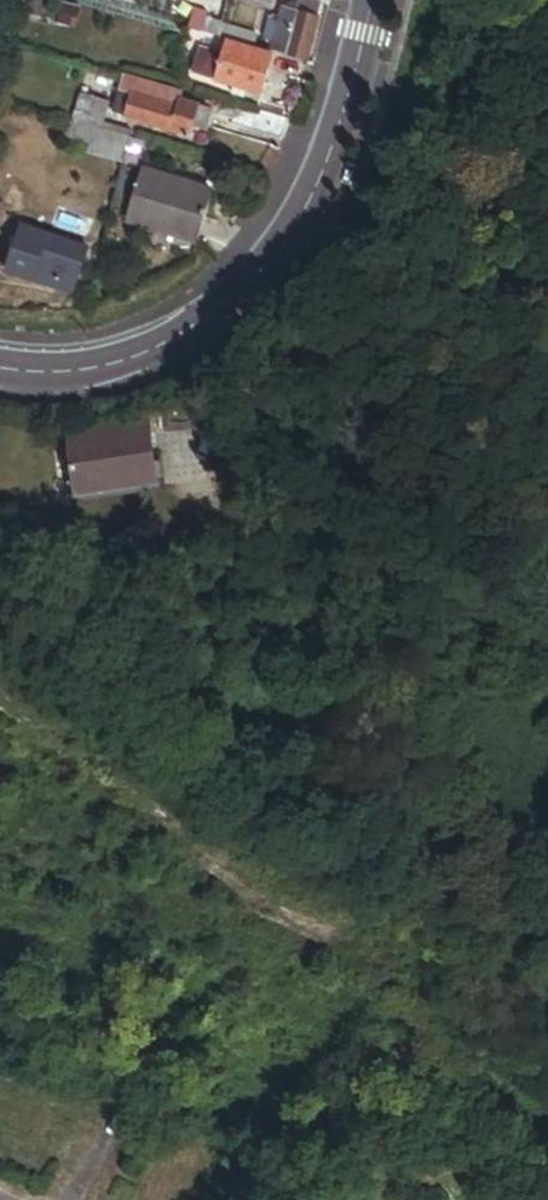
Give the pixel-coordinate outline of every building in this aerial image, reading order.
[(319,3),(309,0),(289,0),(281,2),(280,7),(272,31),(268,46),(271,47),(303,56),(319,3)] [(218,18),(219,16),(203,11),(204,7),(191,3),(185,23),(215,31),(218,18)] [(272,31),(280,7),(270,5),(263,29),(272,31)] [(250,41),(253,28),(218,18),(215,31),(250,41)] [(258,91),(271,47),(268,46),(250,41),(215,31),(213,37),(225,41),(224,44),(199,37),(191,63),(217,71),(214,79),(230,84),(246,88),(258,91)] [(211,110),(212,108),(198,103),(198,102),(181,96),(183,89),(123,72),(111,111),(189,133),(191,124),(206,128),(211,110)] [(244,95),(246,88),(230,84),(228,91),(244,95)] [(289,116),(216,94),(212,108),(211,110),(234,117),(233,121),(283,136),(289,116)] [(100,124),(106,103),(80,95),(74,117),(100,124)] [(100,124),(74,117),(69,136),(123,152),(129,132),(100,124)] [(137,157),(143,136),(129,132),(123,152),(111,194),(121,197),(132,156),(137,157)] [(200,235),(211,190),(141,171),(129,217),(200,235)] [(76,274),(85,244),(18,222),(3,268),(30,276),(35,261),(76,274)] [(71,289),(76,274),(35,261),(30,276),(71,289)] [(154,471),(145,410),(65,422),(74,483),(154,471)]
